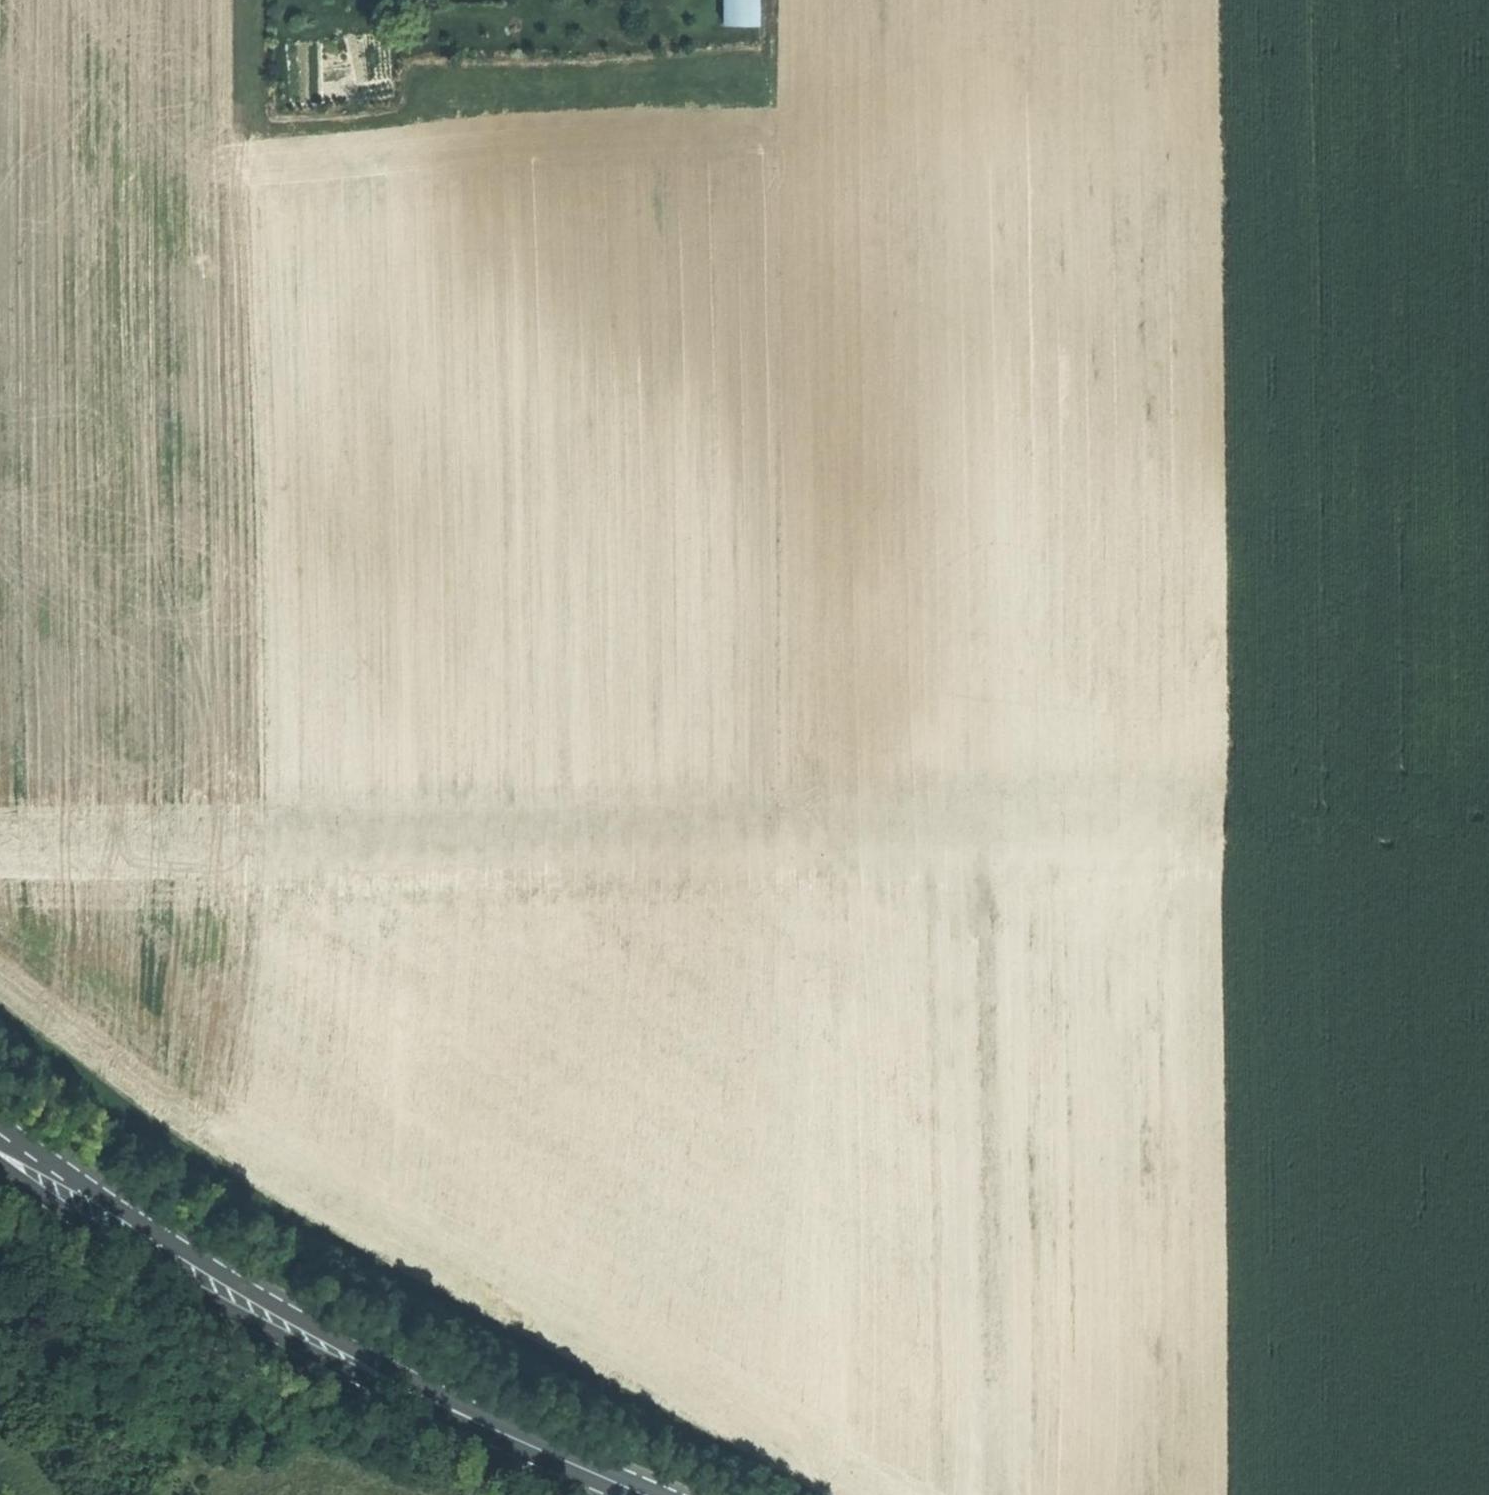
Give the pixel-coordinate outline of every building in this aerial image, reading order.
[(762,0),(724,0),(724,23),(763,22),(762,0)]
